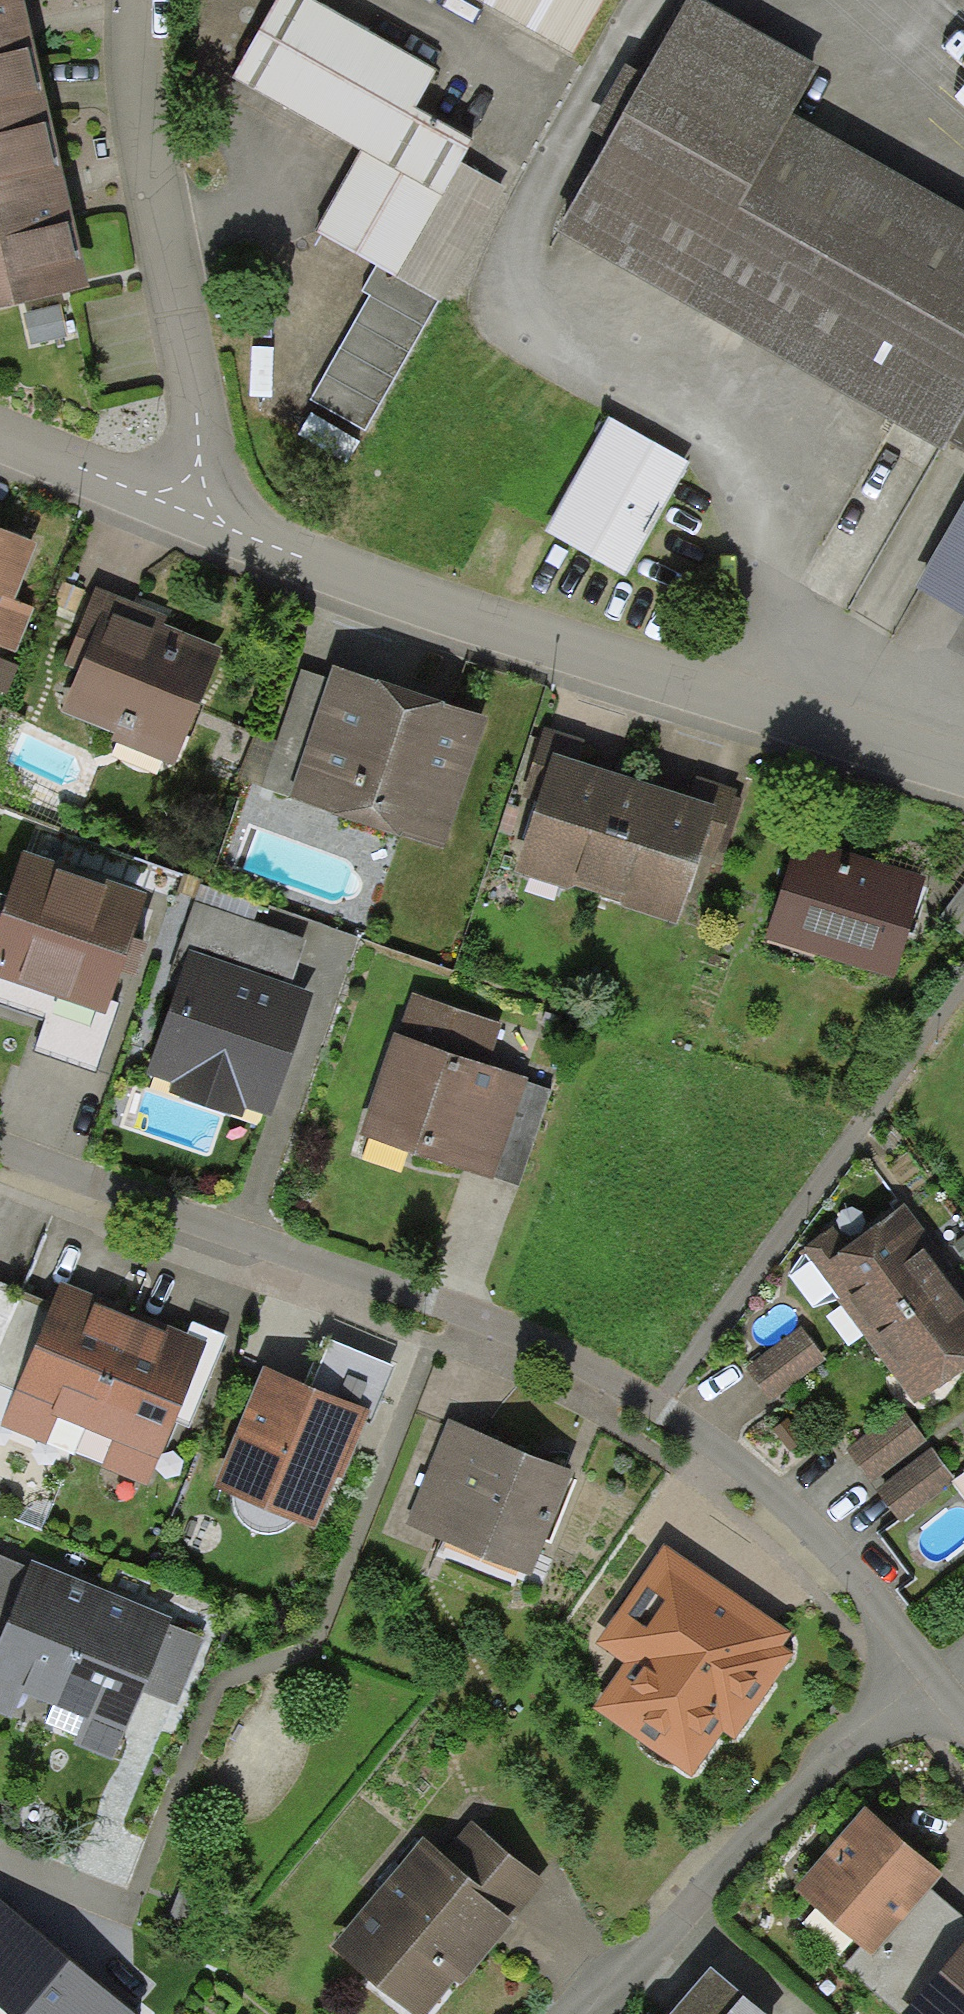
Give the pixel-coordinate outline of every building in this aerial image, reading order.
[(47,106),(27,17),(23,0),(0,0),(0,117),(47,106)] [(313,0),(277,0),(234,78),(363,152),(317,232),(376,265),(438,301),(442,303),(507,190),(461,162),(473,140),(415,108),(435,71),(313,0)] [(572,58),(604,0),(473,0),(572,58)] [(697,0),(690,0),(646,77),(610,138),(557,232),(946,452),(950,445),(963,453),(963,213),(791,115),(818,68),(697,0)] [(610,138),(646,77),(628,66),(592,127),(610,138)] [(47,106),(0,117),(0,308),(89,286),(67,194),(47,106)] [(438,301),(376,265),(361,291),(370,296),(310,400),(364,430),(438,301)] [(690,462),(610,417),(547,529),(626,574),(690,462)] [(917,586),(963,613),(963,504),(917,586)] [(0,527),(0,646),(16,652),(35,607),(15,599),(38,542),(0,527)] [(76,613),(85,592),(63,583),(55,604),(76,613)] [(142,606),(95,587),(65,663),(78,668),(60,712),(113,734),(111,740),(172,765),(221,648),(162,625),(166,616),(142,606)] [(0,658),(0,659),(0,693),(3,694),(17,666),(0,658)] [(412,693),(331,667),(327,678),(288,795),(287,799),(442,852),(487,719),(412,693)] [(288,795),(327,678),(301,669),(262,786),(288,795)] [(553,752),(577,760),(584,740),(544,727),(526,782),(541,787),(553,752)] [(570,883),(596,891),(633,778),(605,769),(577,760),(553,752),(541,787),(514,871),(568,889),(570,883)] [(696,775),(689,797),(714,805),(698,854),(712,859),(716,847),(723,849),(740,799),(734,797),(737,789),(696,775)] [(661,788),(633,778),(596,891),(618,898),(617,903),(676,923),(698,854),(714,805),(689,797),(661,788)] [(799,840),(766,941),(895,982),(927,881),(891,870),(799,840)] [(25,852),(0,922),(0,977),(105,1013),(120,971),(125,956),(132,937),(147,894),(25,852)] [(938,917),(962,934),(963,931),(963,881),(938,917)] [(195,903),(255,922),(261,904),(201,885),(195,903)] [(181,948),(190,951),(290,985),(305,940),(255,922),(195,903),(181,948)] [(147,943),(132,937),(125,956),(120,971),(136,976),(147,943)] [(290,985),(190,951),(147,1074),(173,1083),(169,1094),(244,1120),(248,1109),(272,1118),(315,994),(290,985)] [(393,1033),(359,1137),(493,1180),(494,1176),(526,1082),(526,1079),(489,1067),(503,1024),(412,995),(399,1035),(393,1033)] [(550,1090),(526,1082),(494,1176),(519,1184),(550,1090)] [(868,1339),(956,1272),(932,1241),(905,1204),(852,1245),(819,1270),(868,1339)] [(819,1270),(852,1245),(834,1223),(802,1247),(819,1270)] [(868,1339),(915,1404),(963,1367),(963,1283),(956,1272),(868,1339)] [(87,1429),(133,1317),(110,1308),(100,1304),(102,1298),(62,1281),(53,1303),(15,1391),(0,1426),(0,1427),(46,1445),(58,1417),(87,1429)] [(0,1281),(0,1384),(15,1391),(53,1303),(0,1281)] [(148,1324),(133,1317),(87,1429),(112,1440),(102,1466),(148,1486),(172,1423),(206,1342),(187,1334),(165,1325),(162,1330),(148,1324)] [(193,1320),(187,1334),(206,1342),(172,1423),(189,1430),(229,1335),(193,1320)] [(827,1359),(802,1325),(746,1368),(771,1402),(827,1359)] [(305,1384),(371,1411),(375,1412),(394,1365),(324,1337),(305,1384)] [(305,1384),(264,1367),(215,1488),(235,1496),(295,1521),(316,1529),(338,1477),(343,1479),(362,1432),(371,1411),(305,1384)] [(927,1442),(902,1409),(846,1449),(871,1483),(927,1442)] [(805,1440),(788,1418),(772,1430),(789,1452),(805,1440)] [(528,1453),(450,1420),(406,1524),(531,1577),(575,1473),(528,1453)] [(955,1480),(931,1448),(877,1490),(900,1521),(955,1480)] [(289,1527),(295,1521),(235,1496),(234,1504),(234,1513),(241,1521),(247,1526),(252,1530),(262,1533),(272,1534),(281,1532),(289,1527)] [(790,1632),(662,1545),(596,1642),(625,1663),(592,1708),(691,1776),(722,1732),(734,1739),(793,1654),(782,1646),(790,1632)] [(29,1567),(0,1555),(0,1631),(2,1632),(29,1567)] [(53,1706),(102,1589),(32,1560),(29,1567),(2,1632),(0,1638),(0,1714),(12,1719),(23,1693),(53,1706)] [(173,1618),(102,1589),(53,1706),(84,1719),(74,1744),(114,1760),(142,1692),(170,1624),(173,1618)] [(205,1638),(170,1624),(142,1692),(177,1706),(205,1638)] [(944,1874),(865,1806),(795,1890),(862,1948),(872,1956),(932,1888),(944,1874)] [(546,1883),(473,1821),(445,1853),(480,1885),(476,1890),(515,1922),(546,1883)] [(423,1834),(332,1947),(414,2013),(428,2013),(454,1980),(462,1986),(504,1935),(515,1922),(476,1890),(480,1885),(445,1853),(423,1834)] [(932,1888),(872,1956),(862,1948),(843,1966),(900,2013),(902,2013),(963,1943),(963,1917),(932,1888)] [(0,1898),(0,2008),(6,2013),(136,2013),(0,1898)] [(902,2013),(963,2013),(963,1943),(902,2013)] [(711,1967),(671,2013),(767,2013),(711,1967)]
